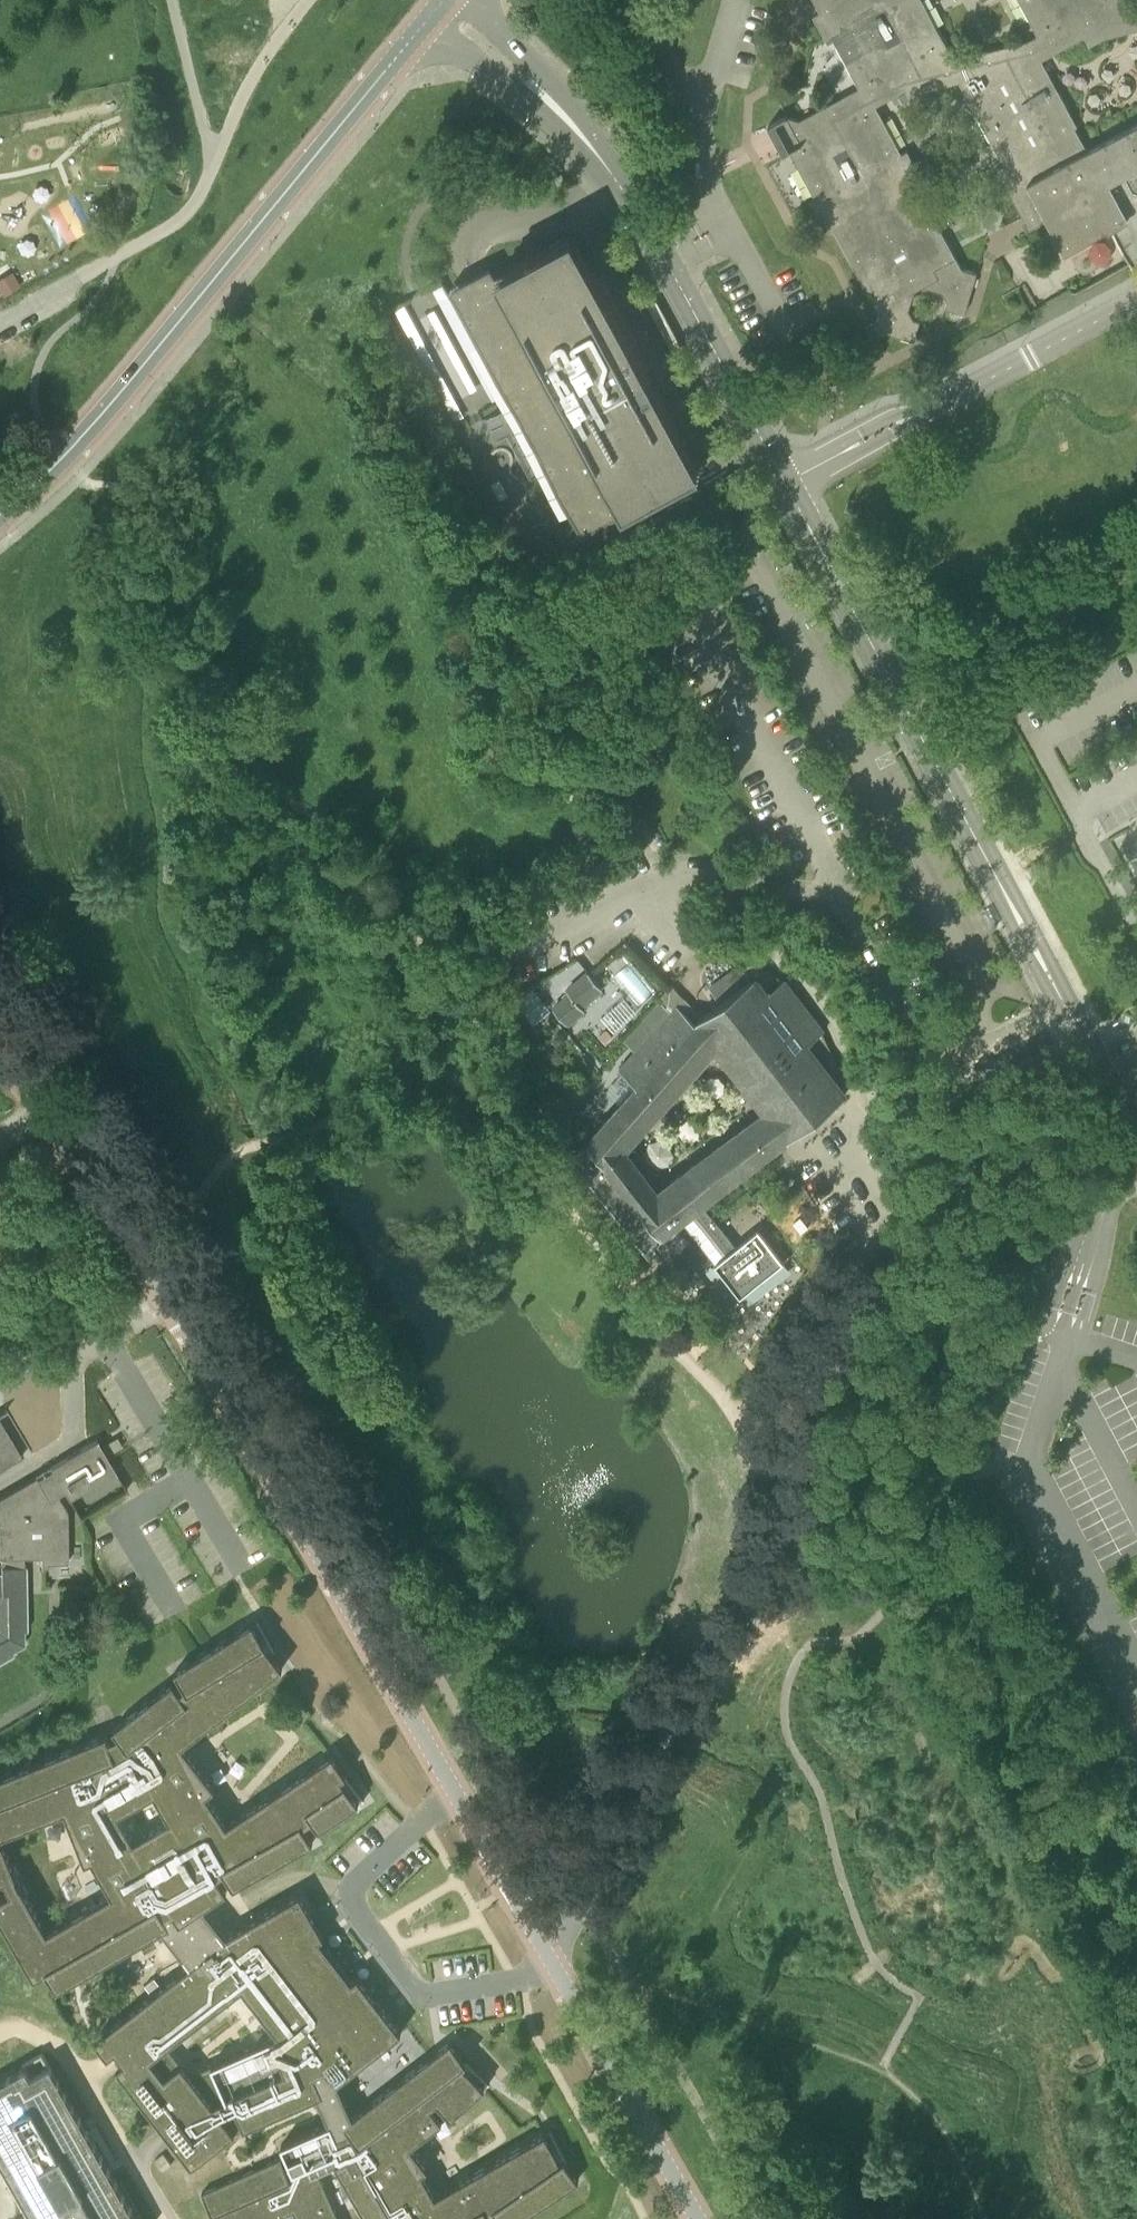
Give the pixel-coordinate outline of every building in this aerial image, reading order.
[(1133,5),(1130,0),(1020,0),(1038,33),(1025,40),(994,48),(956,59),(923,0),(814,0),(821,12),(813,16),(828,43),(833,41),(859,87),(799,120),(788,117),(777,123),(782,133),(817,198),(811,202),(825,230),(832,227),(879,312),(874,327),(915,340),(921,320),(914,318),(909,309),(915,290),(923,285),(943,291),(948,300),(946,307),(965,313),(973,287),(957,257),(916,181),(922,178),(906,150),(901,152),(875,104),(904,89),(909,96),(920,90),(959,82),(1003,164),(997,167),(1026,220),(1030,228),(1047,219),(1065,252),(1108,230),(1109,232),(1118,227),(1129,222),(1119,204),(1110,186),(1136,172),(1136,124),(1089,150),(1076,127),(1079,125),(1043,59),(1083,37),(1088,45),(1102,37),(1136,28),(1136,4),(1133,5)] [(581,536),(699,473),(572,234),(496,274),(492,265),(449,288),(581,536)] [(15,274),(0,283),(0,288),(3,294),(21,285),(15,274)] [(625,954),(613,964),(643,1001),(655,991),(625,954)] [(705,997),(713,1007),(696,1020),(678,1004),(621,1068),(639,1084),(588,1141),(572,1150),(646,1246),(659,1233),(661,1232),(663,1234),(694,1210),(728,1254),(717,1262),(741,1294),(784,1261),(760,1229),(738,1246),(704,1202),(846,1093),(808,1044),(823,1031),(784,981),(769,993),(756,976),(752,979),(743,968),(705,997)] [(570,1024),(585,1011),(581,1006),(602,988),(588,972),(568,990),(568,991),(553,1005),(570,1024)] [(689,1253),(697,1267),(711,1259),(703,1245),(689,1253)] [(22,1455),(0,1417),(0,1468),(22,1455)] [(117,1436),(101,1445),(107,1455),(123,1446),(117,1436)] [(15,1653),(13,1650),(25,1643),(25,1630),(28,1630),(27,1565),(24,1565),(24,1556),(35,1556),(42,1556),(43,1566),(49,1565),(49,1562),(69,1561),(69,1509),(59,1494),(66,1489),(70,1497),(114,1469),(96,1439),(50,1466),(37,1474),(0,1496),(0,1556),(2,1556),(1,1571),(0,1571),(0,1662),(15,1653)] [(225,1871),(234,1887),(314,1841),(304,1824),(314,1818),(320,1828),(360,1802),(346,1782),(345,1782),(342,1777),(347,1774),(334,1754),(228,1824),(207,1793),(216,1787),(183,1744),(284,1666),(270,1648),(269,1648),(266,1644),(268,1643),(254,1622),(176,1670),(186,1687),(181,1691),(174,1681),(114,1728),(120,1735),(110,1739),(108,1734),(0,1777),(0,1881),(6,1879),(12,1891),(0,1897),(0,1915),(35,1977),(47,1970),(57,1988),(163,1928),(170,1924),(166,1916),(174,1911),(181,1922),(205,1906),(227,1891),(218,1875),(225,1871)] [(338,2136),(350,2131),(344,2123),(354,2116),(338,2081),(402,2032),(358,1975),(352,1980),(319,1937),(324,1935),(300,1893),(227,1934),(205,1906),(181,1922),(174,1911),(166,1916),(170,1924),(163,1928),(191,1964),(94,2038),(108,2055),(116,2049),(125,2060),(117,2067),(192,2165),(235,2132),(318,2095),(330,2122),(331,2121),(338,2136)] [(491,2216),(498,2211),(502,2218),(522,2218),(580,2180),(566,2158),(561,2161),(558,2155),(559,2154),(546,2132),(474,2174),(436,2195),(423,2172),(429,2167),(411,2145),(443,2121),(432,2106),(438,2101),(452,2117),(486,2087),(468,2068),(464,2064),(468,2061),(452,2041),(354,2116),(344,2123),(350,2131),(338,2136),(331,2121),(330,2122),(281,2143),(291,2166),(286,2168),(281,2157),(202,2192),(213,2216),(219,2213),(222,2218),(220,2218),(340,2218),(320,2173),(337,2165),(368,2218),(493,2218),(491,2216)] [(51,2066),(32,2077),(27,2069),(0,2083),(0,2154),(37,2218),(138,2218),(51,2066)]
